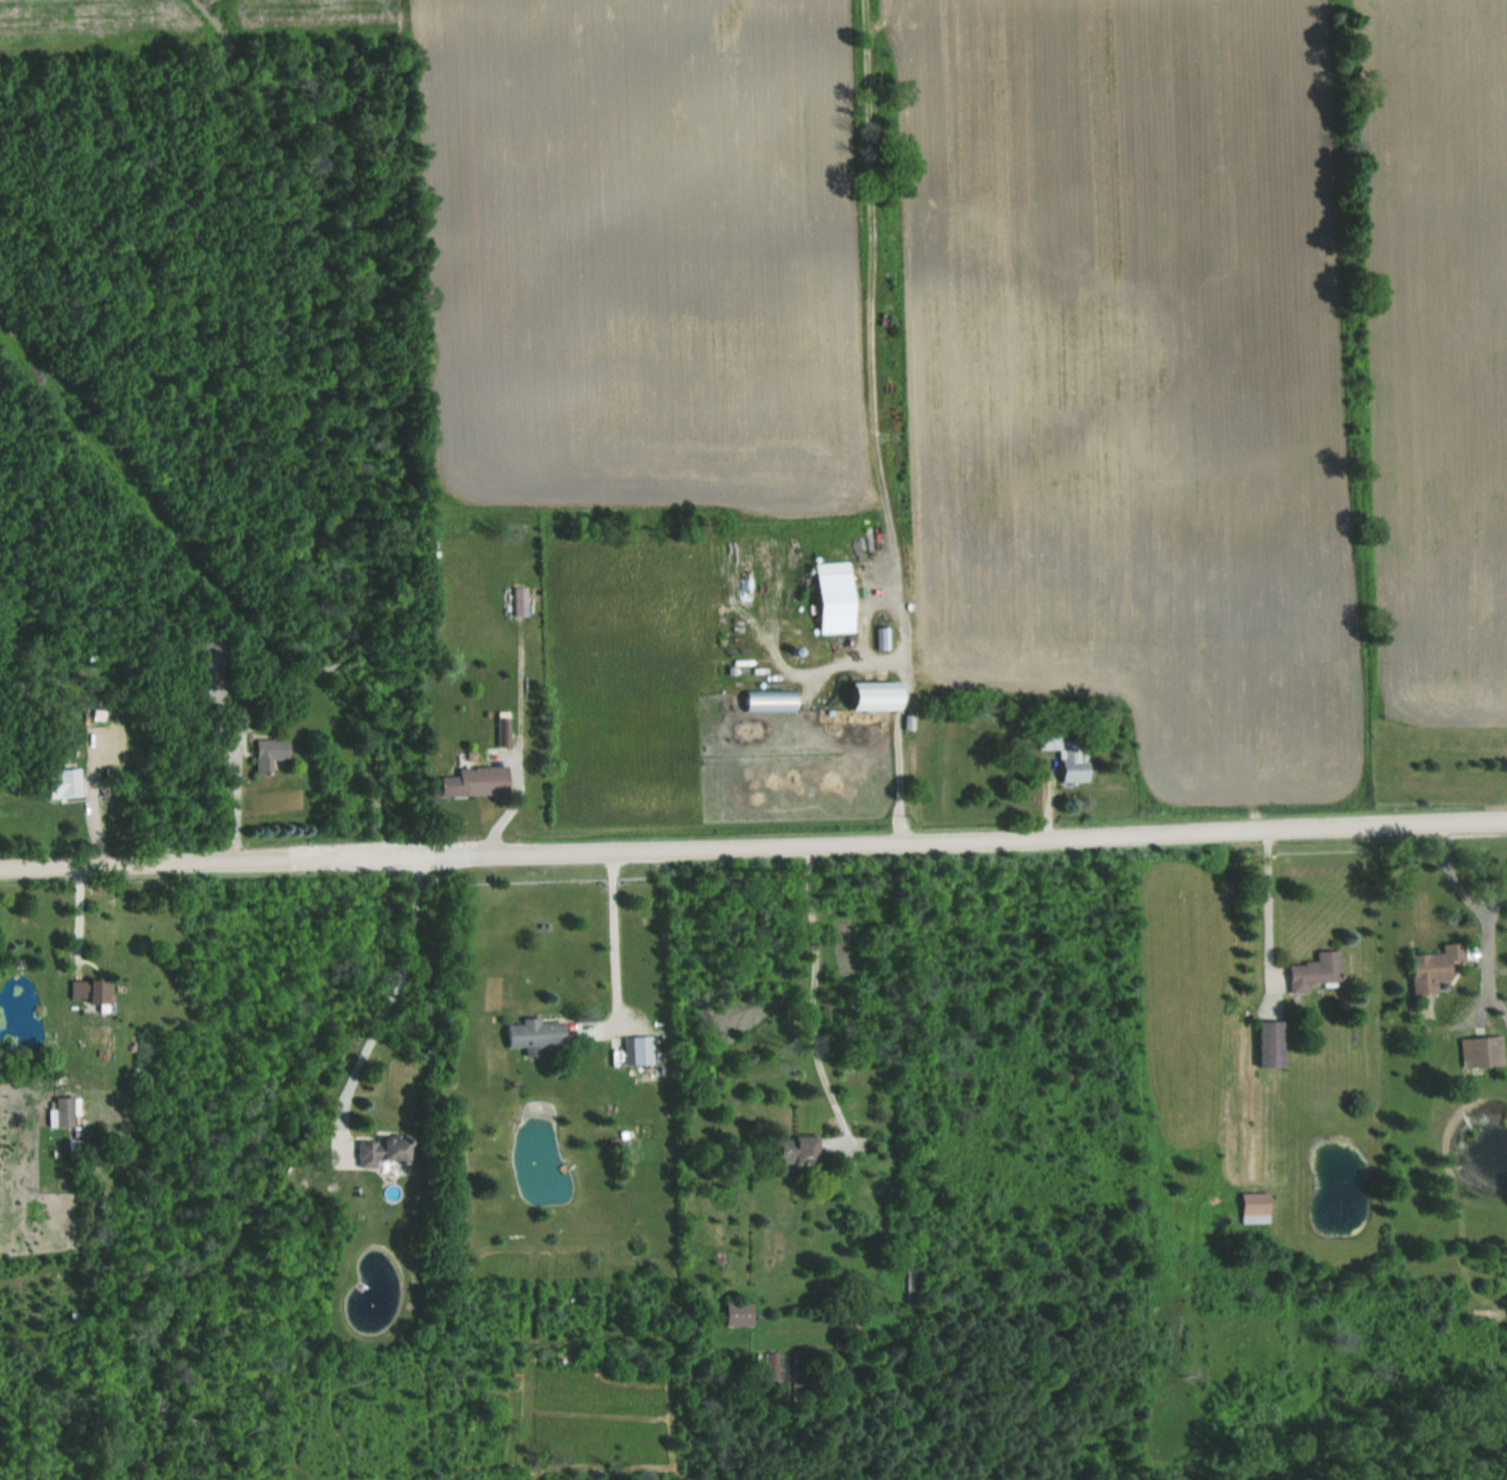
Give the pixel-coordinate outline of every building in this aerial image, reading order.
[(822,633),(858,632),(858,563),(822,563),(822,633)] [(515,615),(530,615),(530,589),(515,589),(515,615)] [(202,641),(202,680),(224,680),(224,641),(202,641)] [(857,682),(856,710),(910,710),(910,683),(857,682)] [(1032,730),(1033,749),(1052,749),(1052,782),(1079,782),(1078,740),(1057,741),(1057,730),(1032,730)] [(293,739),(258,739),(258,774),(274,774),(274,759),(293,759),(293,739)] [(460,767),(461,776),(443,776),(443,795),(512,794),(511,766),(460,767)] [(84,770),(49,770),(49,796),(84,796),(84,770)] [(1402,954),(1403,994),(1430,993),(1429,983),(1441,983),(1441,962),(1457,961),(1456,942),(1434,943),(1434,953),(1402,954)] [(1334,985),(1333,950),(1310,951),(1311,963),(1282,963),(1283,993),(1303,993),(1303,985),(1334,985)] [(114,981),(73,981),(73,1003),(114,1003),(114,981)] [(556,1021),(532,1021),(532,1020),(496,1020),(496,1045),(556,1045),(556,1021)] [(1275,1067),(1275,1021),(1250,1021),(1250,1067),(1275,1067)] [(646,1065),(646,1036),(625,1036),(625,1065),(646,1065)] [(1499,1066),(1498,1036),(1456,1037),(1456,1067),(1499,1066)] [(57,1126),(78,1126),(78,1098),(57,1098),(57,1126)] [(769,1163),(806,1163),(806,1137),(769,1137),(769,1163)] [(350,1169),(371,1169),(371,1160),(398,1160),(398,1140),(350,1140),(350,1169)] [(1234,1194),(1234,1224),(1261,1224),(1261,1194),(1234,1194)] [(716,1303),(716,1326),(745,1326),(745,1303),(716,1303)]
